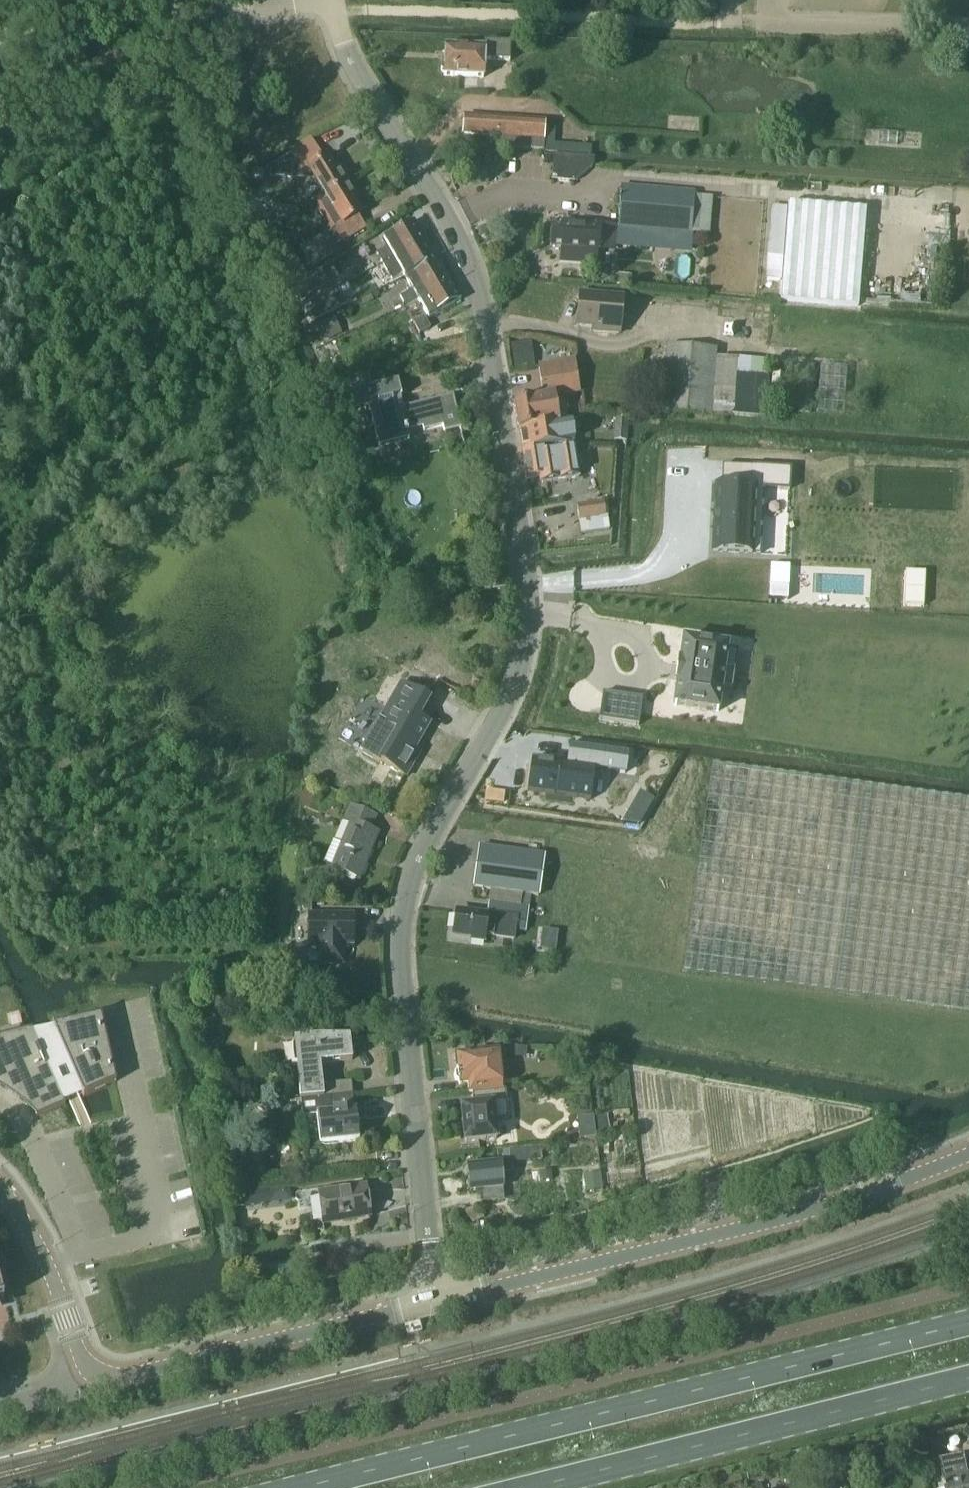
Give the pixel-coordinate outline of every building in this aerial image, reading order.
[(443,74),(443,77),(483,78),(483,61),(508,62),(509,44),(483,43),(482,49),(448,47),(448,59),(443,59),(443,61),(440,64),(440,71),(443,74)] [(543,127),(543,121),(464,116),(463,134),(494,136),(494,147),(542,150),(542,146),(552,146),(553,127),(543,127)] [(348,183),(339,168),(334,170),(326,157),(321,159),(314,147),(293,160),(290,154),(265,169),(266,171),(264,172),(268,178),(315,181),(325,197),(348,183)] [(552,155),(551,181),(573,182),(592,166),(593,158),(552,155)] [(363,229),(356,216),(360,213),(352,200),(356,198),(348,183),(325,197),(312,204),(330,233),(325,236),(323,233),(299,247),(310,267),(335,252),(331,246),(341,240),(342,241),(363,229)] [(620,187),(617,227),(690,234),(694,193),(620,187)] [(865,210),(787,204),(779,301),(857,307),(865,210)] [(779,282),(785,208),(773,207),(767,281),(779,282)] [(424,239),(413,222),(382,240),(386,247),(375,254),(381,265),(424,239)] [(600,225),(560,222),(560,227),(550,226),(548,248),(560,249),(559,263),(596,265),(597,251),(598,251),(600,225)] [(436,259),(424,239),(381,265),(391,281),(402,274),(405,278),(436,259)] [(449,282),(438,262),(407,281),(412,290),(399,298),(404,308),(418,300),(449,282)] [(301,302),(322,289),(314,275),(311,277),(308,272),(289,284),(301,302)] [(459,300),(449,282),(418,300),(428,318),(459,300)] [(577,292),(575,328),(590,329),(589,334),(620,336),(623,296),(577,292)] [(317,321),(338,310),(330,296),(317,303),(318,305),(311,309),(317,321)] [(320,323),(328,341),(341,335),(333,317),(320,323)] [(420,320),(411,325),(417,336),(427,331),(420,320)] [(529,344),(508,347),(512,371),(533,368),(529,344)] [(715,350),(666,347),(661,411),(766,419),(770,359),(714,355),(715,350)] [(514,403),(512,403),(517,431),(537,428),(537,427),(557,424),(553,398),(578,394),(573,362),(537,368),(542,398),(524,401),(524,399),(522,398),(515,399),(514,401),(514,403)] [(813,366),(800,366),(796,412),(809,413),(813,366)] [(815,413),(841,416),(845,368),(818,367),(815,413)] [(401,414),(397,398),(400,397),(397,383),(370,390),(367,378),(348,383),(351,394),(348,395),(351,408),(368,404),(372,421),(401,414)] [(443,426),(445,432),(460,429),(452,397),(420,405),(421,409),(401,414),(372,421),(378,446),(408,439),(406,430),(421,427),(422,431),(443,426)] [(627,420),(614,419),(613,430),(626,431),(627,420)] [(537,428),(517,431),(521,455),(543,450),(543,454),(556,452),(573,449),(573,447),(568,422),(567,422),(557,424),(537,427),(537,428)] [(543,450),(521,455),(525,480),(545,477),(546,483),(578,478),(573,449),(556,452),(543,454),(543,450)] [(715,485),(712,553),(759,555),(762,489),(788,491),(789,469),(750,467),(749,487),(715,485)] [(602,503),(576,507),(578,521),(580,535),(608,531),(606,517),(604,517),(602,503)] [(676,683),(673,706),(717,712),(720,690),(731,691),(737,651),(726,650),(726,647),(682,641),(679,664),(677,664),(675,683),(676,683)] [(386,710),(361,752),(383,765),(404,777),(414,760),(409,757),(418,741),(428,723),(417,717),(428,699),(401,684),(386,710)] [(601,693),(597,721),(637,726),(641,699),(601,693)] [(530,764),(525,796),(588,805),(592,774),(624,779),(627,758),(568,749),(565,769),(530,764)] [(682,972),(968,1012),(968,800),(711,764),(682,972)] [(376,833),(368,830),(374,817),(348,806),(342,821),(349,824),(330,869),(357,880),(376,833)] [(478,847),(473,888),(529,895),(537,896),(542,856),(478,847)] [(455,912),(452,935),(470,937),(470,941),(483,942),(483,936),(514,940),(516,918),(486,915),(486,917),(455,912)] [(352,916),(307,916),(307,945),(318,945),(318,965),(342,965),(343,945),(351,945),(352,916)] [(53,1024),(52,1025),(53,1027),(82,1093),(83,1097),(108,1086),(116,1082),(100,1013),(99,1014),(99,1016),(58,1025),(55,1026),(53,1024)] [(0,1036),(0,1087),(7,1091),(22,1103),(36,1116),(35,1116),(36,1117),(65,1105),(64,1101),(82,1093),(53,1027),(33,1031),(32,1029),(0,1036)] [(351,1095),(350,1083),(322,1086),(320,1064),(351,1061),(349,1039),(317,1039),(294,1041),(299,1092),(288,1093),(289,1101),(284,1101),(284,1102),(351,1095)] [(457,1083),(457,1085),(467,1084),(468,1094),(472,1094),(501,1090),(498,1065),(497,1050),(484,1052),(484,1051),(454,1054),(456,1071),(453,1074),(454,1081),(457,1083)] [(504,1120),(501,1090),(472,1094),(473,1106),(460,1107),(464,1143),(492,1140),(490,1122),(504,1120)] [(357,1142),(354,1111),(353,1111),(351,1095),(284,1102),(284,1104),(285,1104),(285,1102),(298,1101),(299,1118),(315,1116),(317,1146),(357,1142)] [(605,1120),(593,1121),(594,1141),(607,1140),(605,1120)] [(508,1150),(510,1164),(542,1160),(540,1147),(508,1150)] [(510,1172),(509,1162),(499,1163),(498,1162),(466,1166),(469,1192),(481,1190),(482,1202),(502,1200),(500,1173),(510,1172)] [(264,1185),(262,1164),(223,1168),(225,1189),(264,1185)] [(367,1219),(363,1189),(319,1195),(323,1224),(367,1219)] [(250,1283),(267,1280),(266,1268),(248,1271),(250,1283)] [(418,1323),(402,1327),(405,1337),(421,1333),(418,1323)] [(931,1453),(950,1449),(948,1438),(929,1441),(931,1453)] [(967,1475),(967,1472),(943,1477),(945,1487),(968,1487),(968,1475),(967,1475)]
